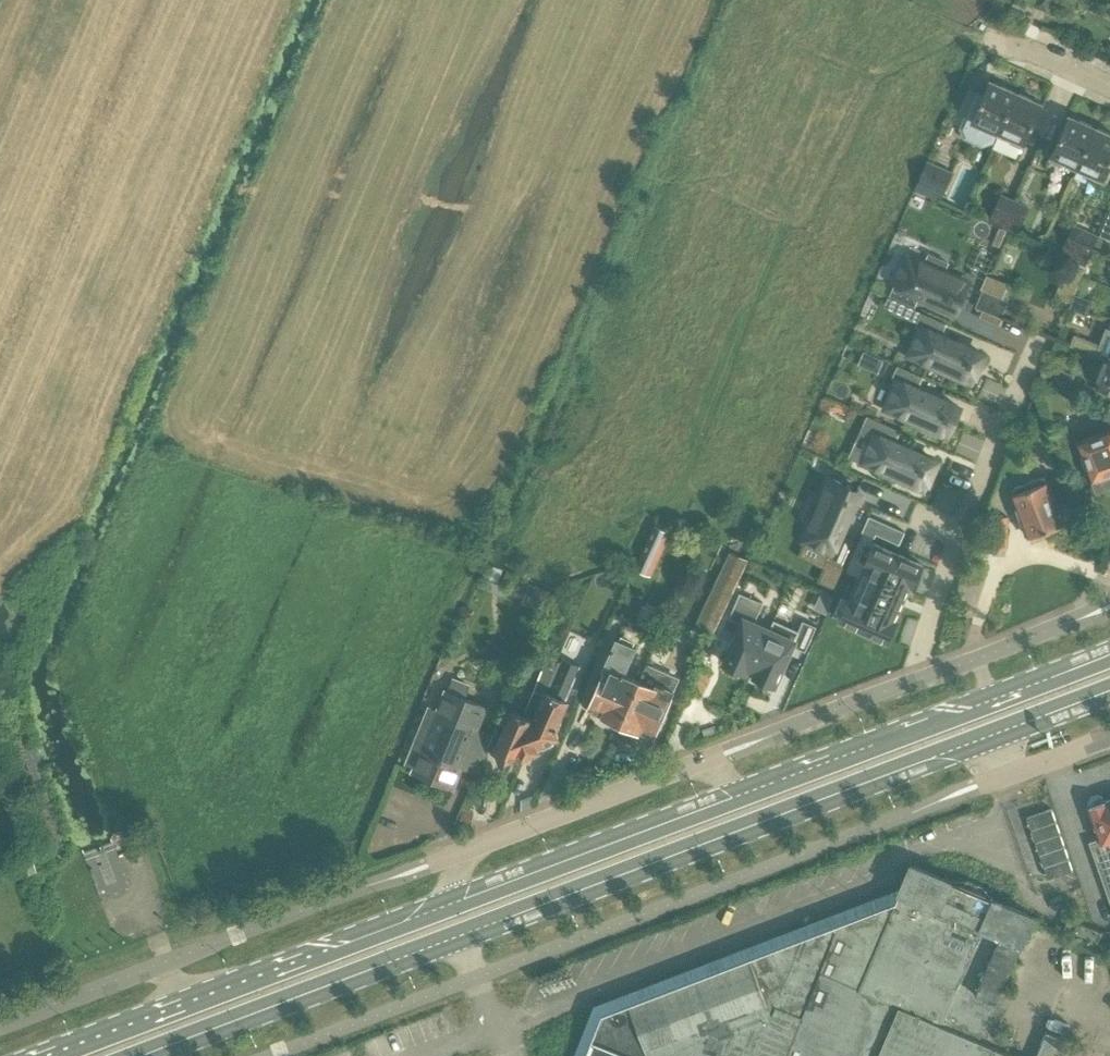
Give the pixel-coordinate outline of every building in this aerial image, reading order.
[(1037,0),(1035,5),(1049,10),(1053,0),(1037,0)] [(984,96),(978,93),(960,134),(986,146),(989,140),(994,142),(996,136),(997,136),(1017,92),(991,81),(984,96)] [(1017,92),(997,136),(1022,147),(1042,103),(1017,92)] [(1070,116),(1051,158),(1077,170),(1096,128),(1070,116)] [(1103,181),(1102,183),(1106,185),(1109,176),(1109,134),(1096,128),(1077,170),(1103,181)] [(954,172),(926,161),(916,186),(943,197),(954,172)] [(1007,220),(1016,200),(1001,194),(992,214),(1007,220)] [(1016,200),(1007,220),(1021,226),(1030,206),(1016,200)] [(1109,240),(1109,209),(1099,235),(1106,239),(1109,240)] [(1063,248),(1087,258),(1098,234),(1074,224),(1063,248)] [(1109,259),(1109,240),(1106,239),(1100,255),(1109,259)] [(904,253),(893,280),(961,307),(970,280),(904,253)] [(986,292),(982,290),(975,307),(1001,318),(1008,301),(1007,300),(1011,290),(990,282),(986,292)] [(1093,301),(1075,294),(1069,309),(1087,316),(1093,301)] [(1095,355),(1109,361),(1109,329),(1106,328),(1099,345),(1095,355)] [(923,331),(909,359),(975,389),(993,357),(923,331)] [(1075,335),(1071,345),(1095,355),(1099,345),(1075,335)] [(1109,391),(1109,361),(1099,387),(1109,391)] [(901,375),(888,403),(956,432),(971,403),(901,375)] [(878,427),(863,464),(924,488),(938,452),(878,427)] [(1075,442),(1096,494),(1109,489),(1109,428),(1075,442)] [(1055,504),(1044,477),(1011,489),(1028,534),(1043,529),(1045,530),(1049,528),(1054,531),(1059,529),(1060,525),(1064,523),(1062,519),(1069,517),(1069,514),(1065,503),(1063,502),(1055,504)] [(830,478),(806,541),(836,552),(860,490),(830,478)] [(869,515),(862,532),(874,538),(876,534),(900,544),(905,531),(869,515)] [(635,568),(650,574),(670,531),(655,524),(635,568)] [(850,598),(840,619),(861,629),(859,633),(880,642),(882,638),(888,640),(897,619),(895,618),(900,606),(900,607),(905,596),(905,595),(910,584),(912,585),(922,564),(874,543),(864,564),(867,565),(852,598),(850,598)] [(711,622),(717,607),(725,611),(749,556),(731,548),(700,617),(711,622)] [(741,622),(724,662),(746,672),(747,668),(751,670),(769,628),(754,622),(763,602),(740,592),(729,617),(741,622)] [(769,628),(751,670),(755,672),(754,675),(758,677),(756,681),(769,687),(771,683),(775,685),(793,645),(805,651),(817,625),(803,619),(798,629),(774,619),(769,628)] [(604,665),(606,666),(588,708),(619,722),(638,679),(623,672),(635,645),(616,637),(604,665)] [(663,666),(662,669),(646,662),(638,679),(619,722),(652,736),(679,673),(663,666)] [(495,747),(500,759),(501,758),(508,760),(530,752),(525,739),(553,668),(545,665),(524,715),(512,709),(495,747)] [(564,673),(553,668),(525,739),(530,752),(552,743),(555,736),(557,735),(555,728),(567,700),(555,694),(564,673)] [(448,690),(439,710),(429,706),(406,763),(416,767),(415,771),(455,787),(468,755),(482,761),(493,734),(479,728),(488,707),(448,690)] [(1091,845),(1109,901),(1109,801),(1106,802),(1104,797),(1099,794),(1091,797),(1088,802),(1090,807),(1089,808),(1101,842),(1091,845)] [(1028,814),(1050,876),(1075,867),(1053,805),(1028,814)] [(1006,1051),(1012,1037),(985,1026),(1032,914),(994,898),(994,897),(992,896),(982,885),(968,879),(953,880),(951,879),(950,880),(911,863),(895,901),(750,956),(748,951),(626,998),(633,1017),(607,1046),(595,1042),(596,1039),(593,1038),(585,1055),(1019,1055),(1006,1051)] [(1069,918),(1064,930),(1097,944),(1102,932),(1069,918)] [(1070,1041),(1047,1031),(1036,1055),(1063,1055),(1070,1041)]
